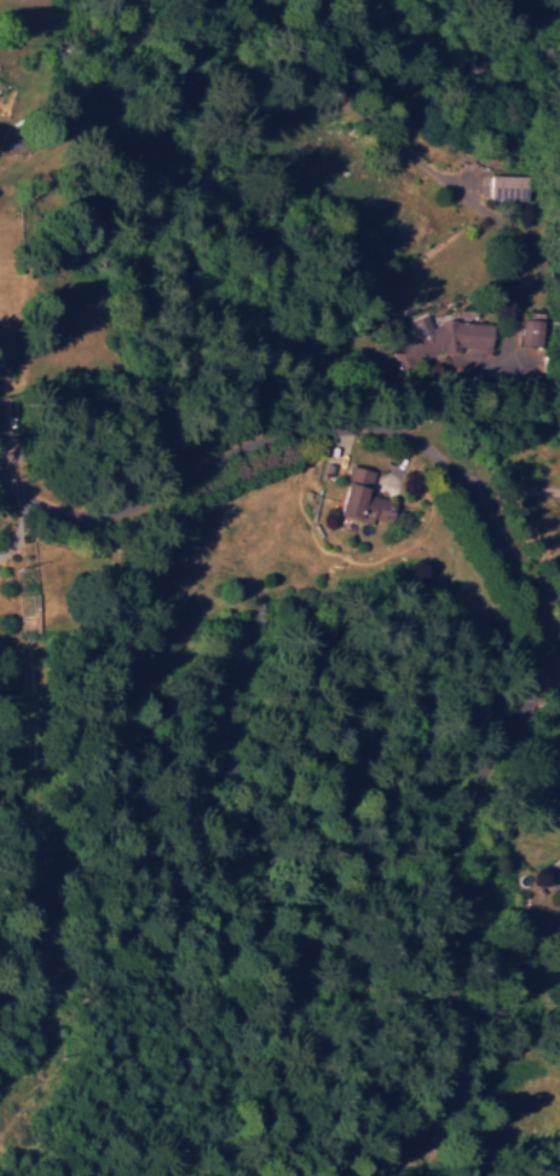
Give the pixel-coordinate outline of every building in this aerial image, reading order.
[(528,175),(491,174),(491,200),(528,200),(528,175)] [(523,342),(542,345),(547,312),(527,309),(523,342)] [(495,324),(429,318),(429,317),(407,315),(405,343),(396,343),(396,348),(493,356),(495,324)] [(391,523),(396,501),(369,494),(376,469),(353,464),(341,515),(372,522),(373,518),(391,523)]
